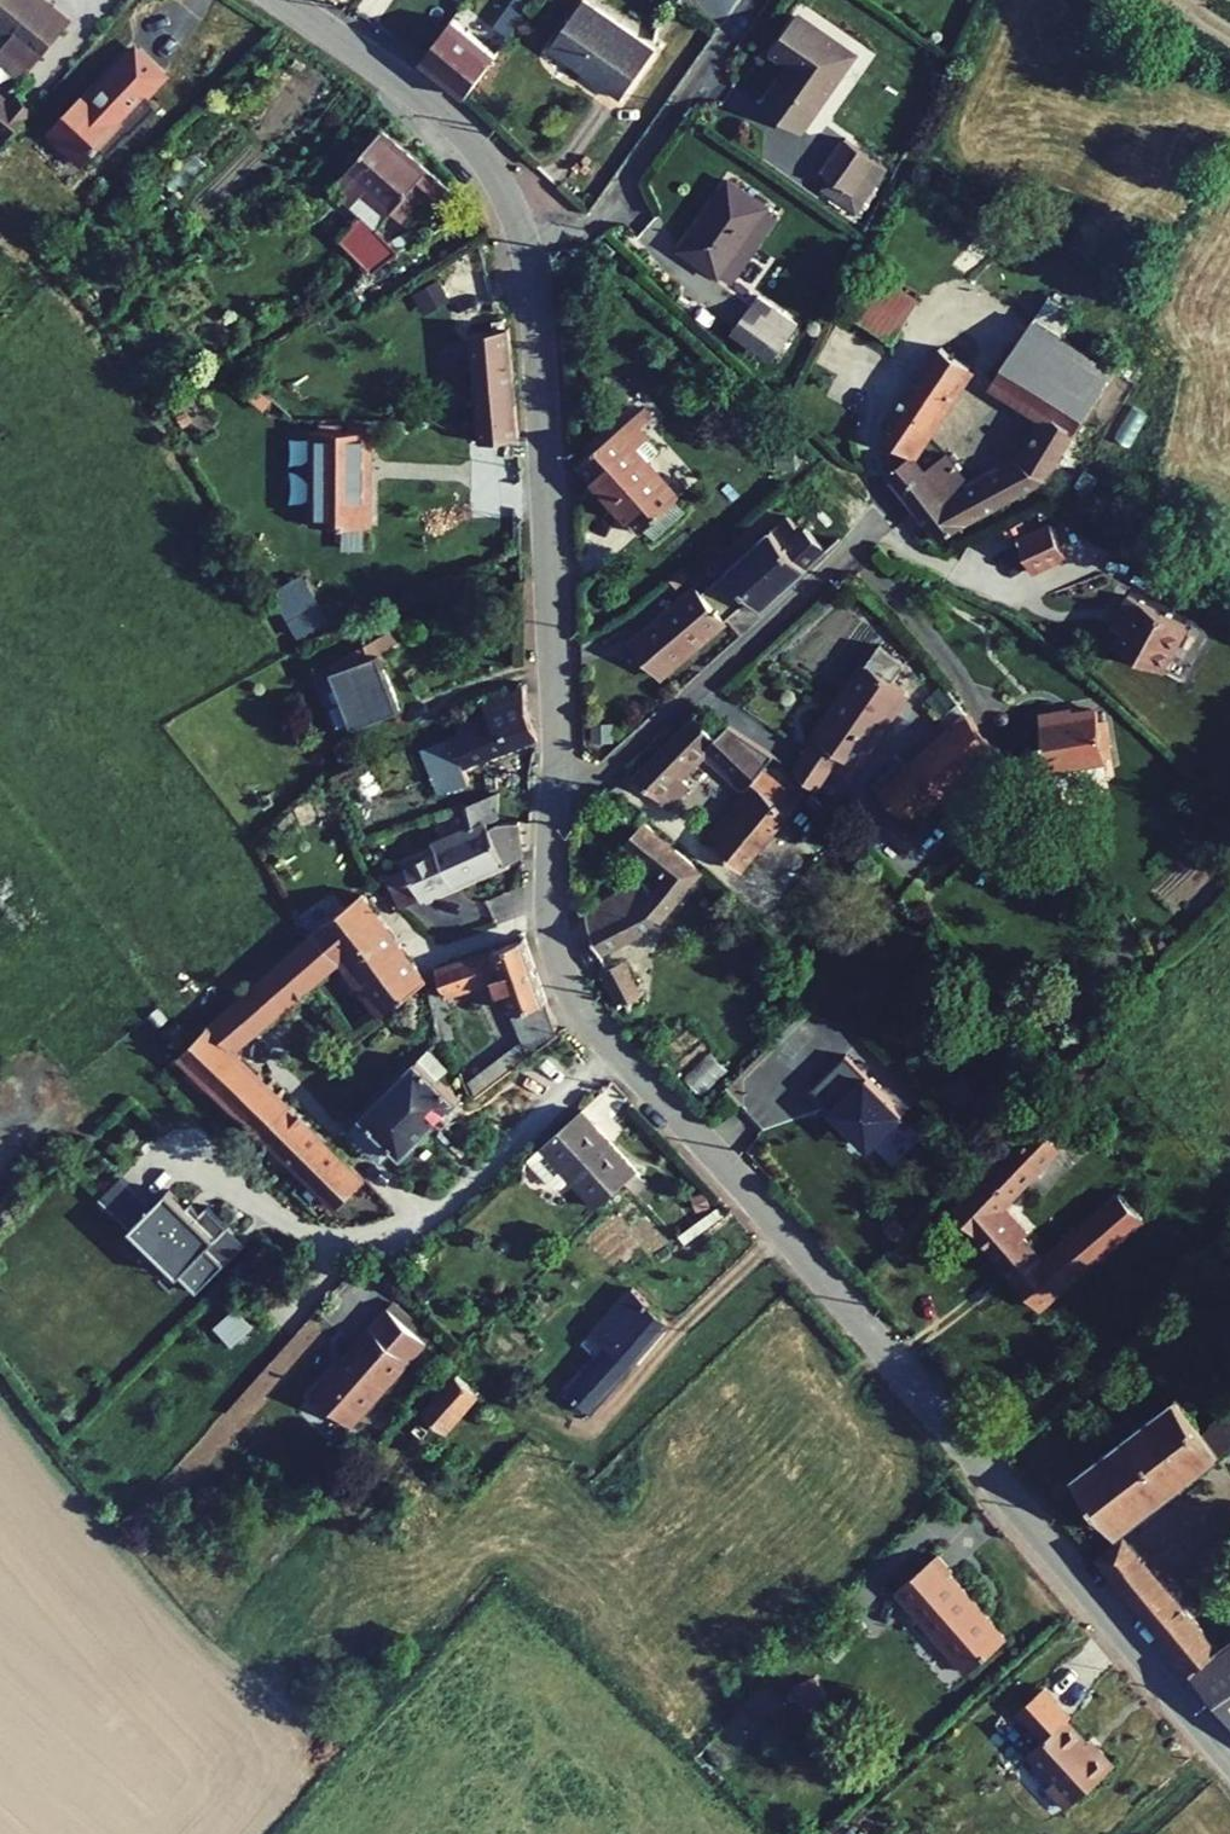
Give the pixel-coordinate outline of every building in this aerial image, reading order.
[(3,34),(0,37),(0,60),(15,73),(64,16),(45,0),(0,0),(0,31),(3,34)] [(419,53),(464,87),(496,50),(527,5),(520,0),(507,0),(484,33),(486,35),(482,40),(446,14),(419,53)] [(548,44),(623,97),(656,51),(584,0),(579,0),(548,44)] [(759,100),(797,125),(848,49),(791,11),(766,48),(785,61),(759,100)] [(159,63),(131,41),(100,79),(101,80),(91,92),(82,84),(50,123),(66,136),(61,141),(84,159),(102,137),(111,145),(128,124),(131,126),(156,96),(142,84),(159,63)] [(0,101),(0,130),(4,134),(27,106),(13,94),(5,104),(0,101)] [(456,194),(382,131),(334,188),(353,204),(367,188),(409,224),(429,200),(441,211),(456,194)] [(816,167),(860,197),(884,161),(839,132),(816,167)] [(677,244),(721,276),(770,209),(726,177),(677,244)] [(324,205),(314,216),(333,238),(362,268),(394,244),(388,238),(382,242),(350,213),(346,215),(342,211),(337,219),(324,205)] [(564,243),(563,251),(574,251),(575,244),(564,243)] [(740,301),(721,326),(761,356),(779,330),(740,301)] [(1033,319),(1015,346),(1092,399),(1110,370),(1033,319)] [(498,325),(454,327),(474,439),(514,436),(504,321),(498,321),(498,325)] [(970,361),(939,341),(881,426),(910,450),(970,361)] [(1092,399),(1015,346),(994,377),(1042,409),(1031,424),(1041,432),(1024,457),(1019,456),(968,482),(943,449),(923,466),(910,450),(885,470),(935,534),(1044,475),(1092,399)] [(569,457),(636,531),(646,522),(643,518),(671,492),(639,457),(656,442),(634,417),(644,408),(635,398),(569,457)] [(361,434),(308,438),(316,533),(368,528),(361,434)] [(797,525),(786,514),(773,529),(768,527),(728,566),(724,562),(697,585),(721,613),(748,589),(759,600),(819,549),(824,543),(801,521),(797,525)] [(1063,548),(1045,517),(1012,536),(1029,567),(1063,548)] [(634,643),(658,670),(721,613),(697,585),(693,581),(629,637),(634,643)] [(1111,638),(1157,662),(1181,615),(1123,586),(1112,607),(1123,613),(1118,624),(1111,638)] [(1123,613),(1112,607),(1106,619),(1118,624),(1123,613)] [(389,618),(363,635),(371,649),(398,632),(389,618)] [(842,751),(855,761),(909,686),(895,675),(908,658),(882,638),(808,744),(832,764),(842,751)] [(352,646),(323,662),(347,722),(352,720),(354,726),(363,724),(360,716),(377,710),(378,707),(381,706),(394,699),(384,669),(373,651),(356,656),(352,646)] [(916,673),(950,719),(965,705),(931,660),(916,673)] [(518,683),(471,704),(472,710),(443,721),(446,732),(439,735),(447,756),(441,758),(444,767),(529,734),(519,717),(518,683)] [(1039,711),(1047,762),(1102,754),(1095,702),(1039,711)] [(879,784),(912,820),(996,746),(965,705),(950,719),(879,784)] [(632,773),(663,803),(685,779),(677,771),(702,742),(712,729),(688,709),(632,773)] [(712,729),(702,742),(734,769),(742,760),(754,770),(759,763),(771,747),(724,716),(712,729)] [(797,761),(819,782),(832,764),(808,744),(797,761)] [(701,836),(739,867),(796,794),(759,763),(754,770),(701,836)] [(467,826),(430,836),(434,847),(404,860),(405,863),(383,873),(394,901),(416,892),(418,897),(517,855),(510,822),(485,827),(484,822),(491,819),(492,790),(461,800),(467,826)] [(580,908),(596,952),(656,921),(700,870),(622,799),(602,822),(660,874),(647,889),(638,880),(580,908)] [(47,929),(0,864),(0,962),(47,929)] [(359,886),(314,922),(339,954),(382,1010),(424,976),(359,886)] [(221,1005),(175,1048),(332,1205),(362,1175),(234,1046),(282,994),(339,954),(314,922),(300,934),(221,1005)] [(494,935),(426,971),(431,991),(500,959),(507,995),(503,996),(510,1037),(513,1057),(543,1034),(522,930),(494,935)] [(614,994),(627,1017),(642,1010),(630,987),(633,985),(618,957),(596,969),(610,996),(614,994)] [(510,1037),(455,1078),(465,1093),(513,1057),(510,1037)] [(418,1057),(345,1126),(377,1161),(393,1145),(401,1153),(458,1100),(418,1057)] [(573,1109),(530,1142),(590,1208),(629,1175),(575,1111),(573,1109)] [(1059,1141),(1037,1120),(952,1205),(1037,1305),(1139,1214),(1115,1187),(1038,1255),(1020,1233),(1023,1230),(999,1201),(1059,1141)] [(98,1202),(128,1230),(150,1206),(119,1178),(98,1202)] [(240,1251),(176,1185),(129,1230),(193,1296),(240,1251)] [(571,1382),(558,1395),(580,1416),(657,1325),(622,1288),(581,1331),(599,1351),(571,1382)] [(514,1306),(450,1377),(454,1380),(474,1398),(479,1402),(514,1366),(504,1356),(514,1346),(525,1358),(545,1338),(530,1325),(514,1306)] [(375,1310),(299,1392),(339,1428),(414,1346),(375,1310)] [(234,1311),(214,1328),(229,1346),(249,1329),(234,1311)] [(396,1443),(382,1458),(402,1477),(474,1398),(454,1380),(432,1404),(425,1398),(390,1438),(396,1443)] [(1120,1530),(1229,1444),(1229,1409),(1218,1418),(1189,1383),(1074,1473),(1120,1530)] [(1095,1554),(1116,1581),(1146,1556),(1126,1531),(1095,1554)] [(963,1672),(1002,1639),(947,1573),(949,1571),(934,1554),(892,1589),(963,1672)] [(1116,1581),(1132,1600),(1162,1575),(1146,1556),(1116,1581)] [(1229,1720),(1229,1637),(1220,1644),(1162,1575),(1132,1600),(1229,1720)] [(1040,1688),(1015,1710),(1040,1739),(1025,1752),(1050,1781),(1044,1787),(1062,1808),(1110,1766),(1095,1749),(1090,1754),(1062,1721),(1066,1717),(1040,1688)]
